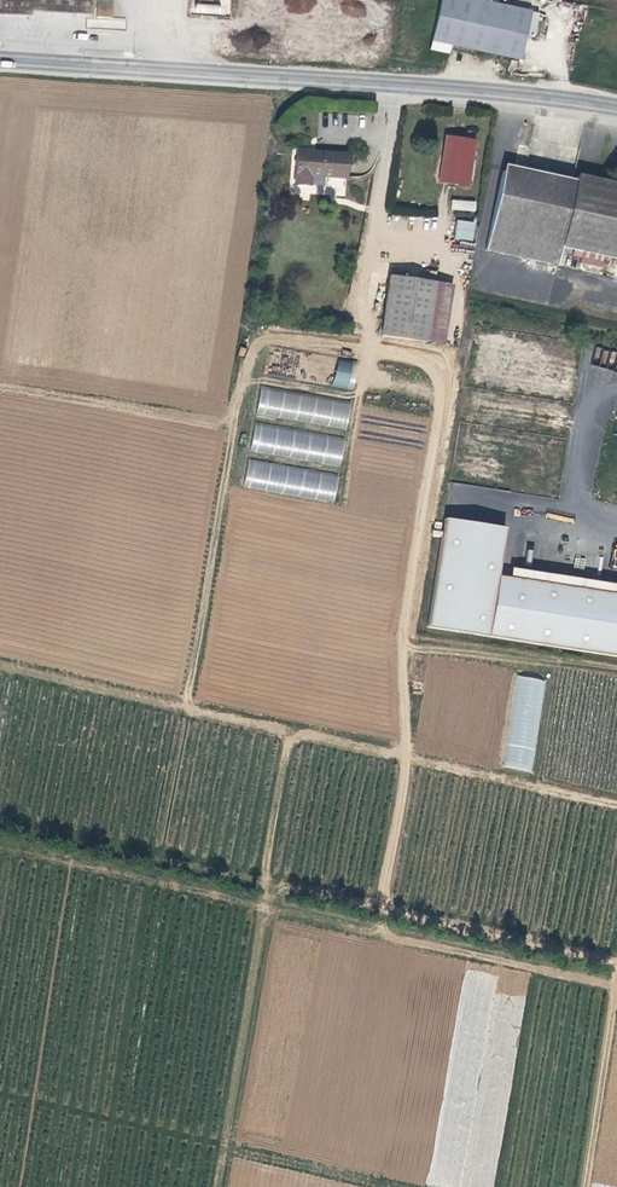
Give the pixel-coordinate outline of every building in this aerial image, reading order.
[(27,14),(28,10),(42,11),(43,0),(0,0),(0,13),(27,14)] [(42,11),(89,14),(90,0),(43,0),(42,11)] [(434,30),(445,33),(522,49),(531,12),(496,4),(479,0),(441,0),(434,30)] [(96,6),(95,17),(110,18),(111,6),(96,6)] [(445,33),(434,30),(430,48),(442,50),(445,33)] [(522,49),(445,33),(442,50),(449,52),(450,44),(520,59),(522,49)] [(443,138),(441,154),(437,182),(466,186),(472,141),(443,138)] [(346,153),(295,149),(293,183),(309,184),(309,175),(344,178),(346,153)] [(575,176),(573,188),(568,186),(569,179),(559,177),(557,184),(532,179),(534,172),(524,170),(522,177),(500,173),(484,250),(554,265),(558,247),(570,250),(569,255),(578,257),(579,251),(616,260),(616,184),(575,176)] [(321,194),(321,186),(308,186),(307,193),(321,194)] [(476,211),(476,200),(452,200),(452,211),(476,211)] [(436,210),(413,210),(413,216),(426,216),(426,228),(436,228),(436,210)] [(455,239),(474,241),(476,222),(456,220),(455,239)] [(388,275),(379,336),(424,343),(433,282),(388,275)] [(433,282),(424,343),(439,346),(448,284),(433,282)] [(333,387),(348,390),(353,362),(338,359),(333,387)] [(257,418),(348,428),(351,400),(260,390),(257,418)] [(345,437),(254,424),(250,453),(341,466),(345,437)] [(339,474),(248,460),(243,488),(335,502),(339,474)] [(616,659),(616,596),(495,577),(501,529),(442,521),(425,629),(562,651),(616,659)] [(534,771),(543,679),(514,676),(505,768),(534,771)]
